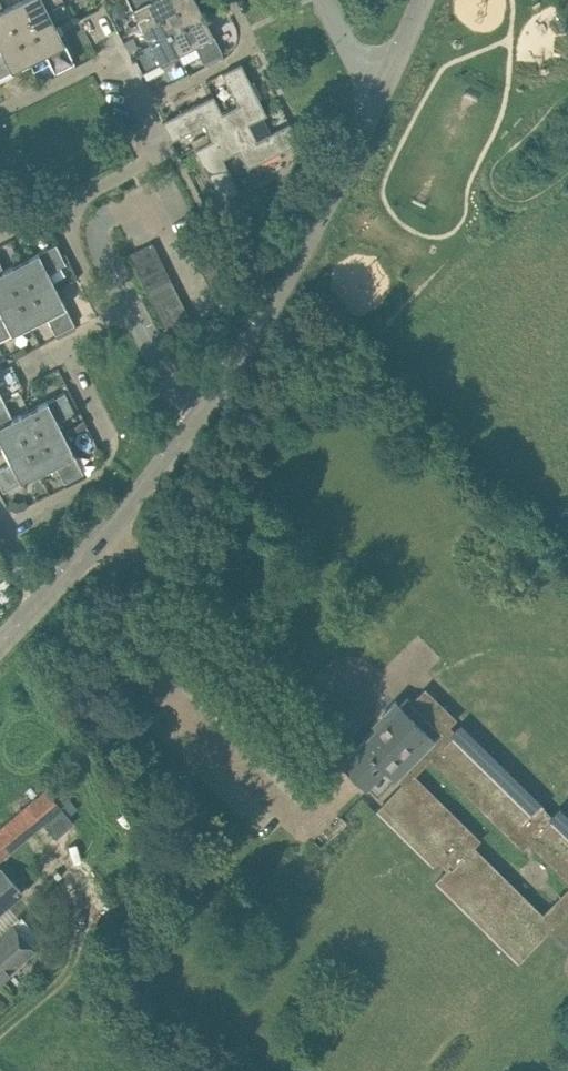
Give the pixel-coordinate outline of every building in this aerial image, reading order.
[(21,0),(18,0),(3,7),(0,0),(0,32),(12,25),(17,35),(26,31),(21,22),(29,17),(21,0)] [(65,0),(21,0),(29,17),(21,22),(26,31),(34,26),(38,35),(56,26),(48,9),(61,2),(62,4),(65,2),(65,0)] [(142,26),(161,17),(166,26),(174,22),(169,13),(178,9),(173,0),(129,0),(142,26)] [(205,17),(197,0),(173,0),(178,9),(169,13),(174,22),(183,17),(187,26),(205,17)] [(179,30),(174,22),(166,26),(161,17),(142,26),(151,43),(131,54),(132,57),(135,56),(143,70),(179,52),(170,34),(179,30)] [(170,34),(179,52),(195,44),(204,61),(222,52),(205,17),(187,26),(183,17),(174,22),(179,30),(170,34)] [(26,31),(17,35),(12,25),(0,32),(0,47),(2,52),(0,53),(0,76),(30,61),(22,43),(30,39),(26,31)] [(22,43),(30,61),(47,53),(55,70),(74,61),(56,26),(38,35),(34,26),(26,31),(30,39),(22,43)] [(124,41),(130,52),(139,47),(133,36),(124,41)] [(231,131),(249,122),(267,114),(251,82),(255,80),(254,79),(251,81),(241,63),(222,72),(239,104),(222,113),(231,131)] [(231,131),(222,113),(213,95),(182,111),(180,107),(179,107),(181,111),(163,121),(172,139),(204,123),(212,140),(231,131)] [(299,141),(290,123),(257,139),(249,122),(231,131),(239,150),(248,167),(279,151),(281,155),(282,155),(280,151),(299,141)] [(223,158),(239,150),(231,131),(212,140),(207,142),(195,148),(211,180),(207,182),(207,183),(211,181),(220,199),(239,190),(223,158)] [(203,136),(191,141),(195,148),(207,142),(203,136)] [(191,248),(214,236),(207,221),(183,233),(191,248)] [(198,262),(221,250),(214,236),(191,248),(198,262)] [(135,267),(159,255),(152,242),(128,254),(135,267)] [(38,295),(56,286),(48,271),(66,262),(56,243),(21,261),(30,279),(21,284),(24,291),(33,287),(38,295)] [(205,276),(228,264),(221,250),(198,262),(205,276)] [(141,279),(165,267),(159,255),(135,267),(141,279)] [(21,261),(4,269),(0,262),(0,294),(13,288),(16,295),(24,291),(21,284),(30,279),(21,261)] [(211,289),(235,277),(228,264),(205,276),(211,289)] [(147,291),(171,279),(165,267),(141,279),(147,291)] [(153,303),(177,290),(171,279),(147,291),(153,303)] [(74,323),(57,287),(56,286),(38,295),(33,287),(24,291),(29,300),(21,304),(31,324),(47,316),(55,333),(74,323)] [(24,291),(16,295),(13,288),(0,294),(0,309),(2,314),(0,315),(0,339),(31,324),(21,304),(29,300),(24,291)] [(159,315),(183,302),(177,290),(153,303),(159,315)] [(164,327),(189,314),(183,302),(159,315),(164,327)] [(171,339),(195,327),(189,314),(164,327),(171,339)] [(47,444),(65,435),(64,432),(57,419),(71,412),(73,415),(76,414),(74,411),(75,410),(65,392),(29,409),(39,428),(30,433),(33,440),(42,436),(47,444)] [(4,401),(0,403),(0,440),(1,442),(3,446),(22,436),(25,444),(33,440),(30,433),(39,428),(29,409),(13,418),(4,401)] [(72,428),(64,432),(65,435),(68,441),(76,437),(74,432),(72,428)] [(30,452),(40,472),(56,464),(64,481),(83,472),(74,452),(75,451),(74,448),(72,449),(68,441),(65,435),(47,444),(42,436),(33,440),(38,449),(30,452)] [(33,440),(25,444),(22,436),(3,446),(5,450),(11,462),(0,468),(0,483),(3,490),(23,480),(24,482),(26,481),(26,479),(40,472),(30,452),(38,449),(33,440)] [(386,717),(343,761),(378,796),(398,775),(404,782),(414,772),(429,757),(454,731),(447,725),(455,718),(425,688),(412,701),(408,697),(400,705),(395,700),(382,714),(386,717)] [(564,812),(561,810),(563,807),(562,806),(551,816),(544,810),(540,806),(544,802),(543,801),(541,803),(517,780),(515,778),(518,776),(516,774),(514,777),(490,753),(489,752),(491,750),(490,748),(487,751),(462,726),(464,724),(463,722),(454,731),(429,757),(522,849),(529,842),(567,881),(567,817),(564,812)] [(377,810),(378,812),(383,806),(384,807),(393,815),(409,831),(403,836),(405,838),(410,832),(412,834),(435,857),(430,862),(431,864),(438,857),(443,861),(449,868),(436,881),(437,883),(443,877),(448,882),(468,902),(462,907),(464,909),(469,903),(476,910),(494,928),(489,934),(490,935),(496,929),(521,954),(515,960),(517,961),(546,931),(544,930),(547,927),(551,924),(565,938),(567,935),(567,889),(542,915),(473,847),(482,838),(414,772),(404,782),(377,810)] [(0,828),(0,857),(10,848),(42,821),(59,806),(68,815),(76,808),(78,807),(55,781),(55,782),(51,785),(29,804),(0,828)] [(22,892),(8,876),(0,866),(0,911),(22,892)] [(35,948),(13,923),(0,934),(0,979),(35,948)] [(439,1059),(429,1070),(453,1070),(439,1059)]
